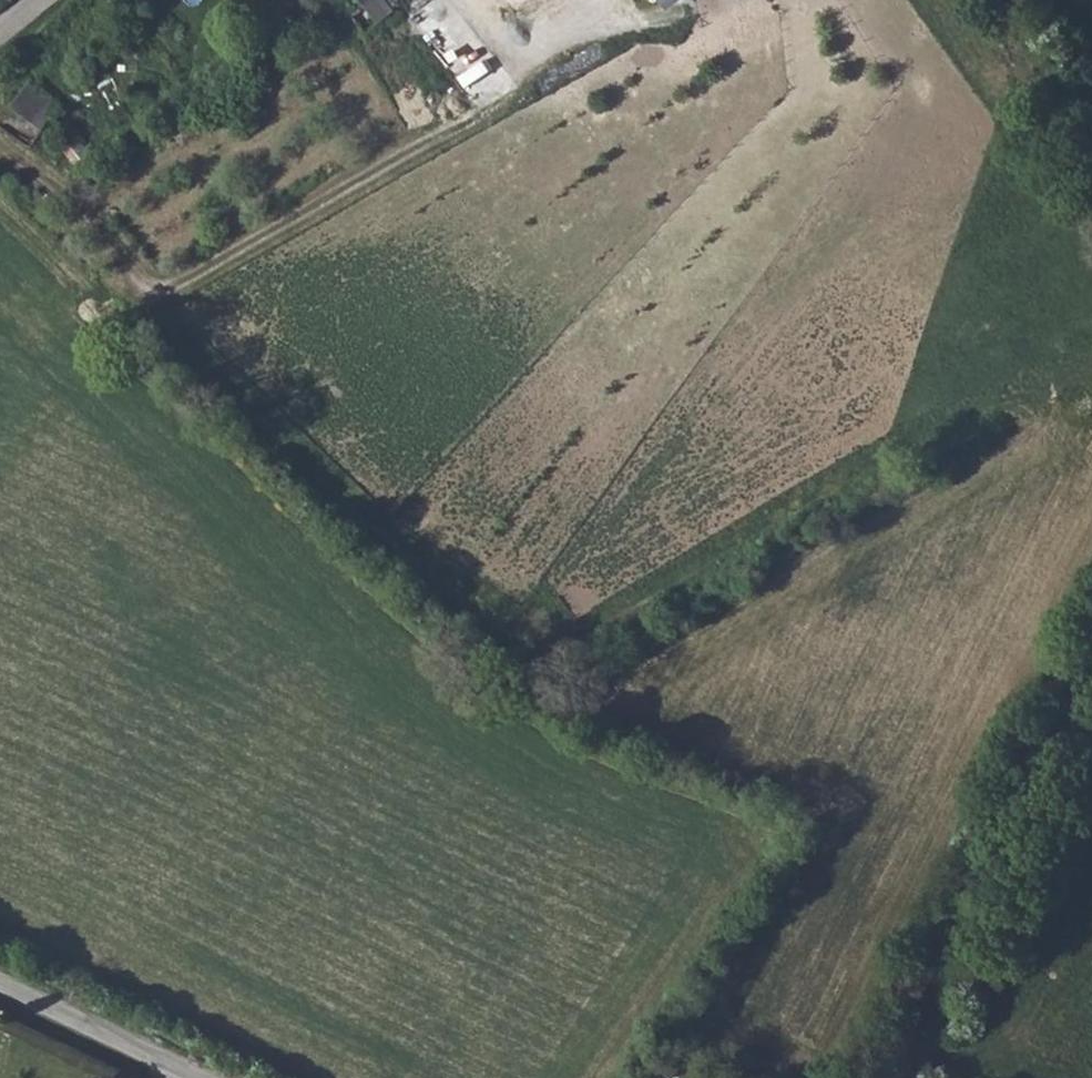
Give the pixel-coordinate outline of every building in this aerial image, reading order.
[(381,25),(399,10),(391,0),(369,0),(364,4),(381,25)] [(59,107),(27,82),(8,104),(40,129),(54,112),(59,107)] [(76,165),(89,155),(75,138),(62,149),(76,165)]
